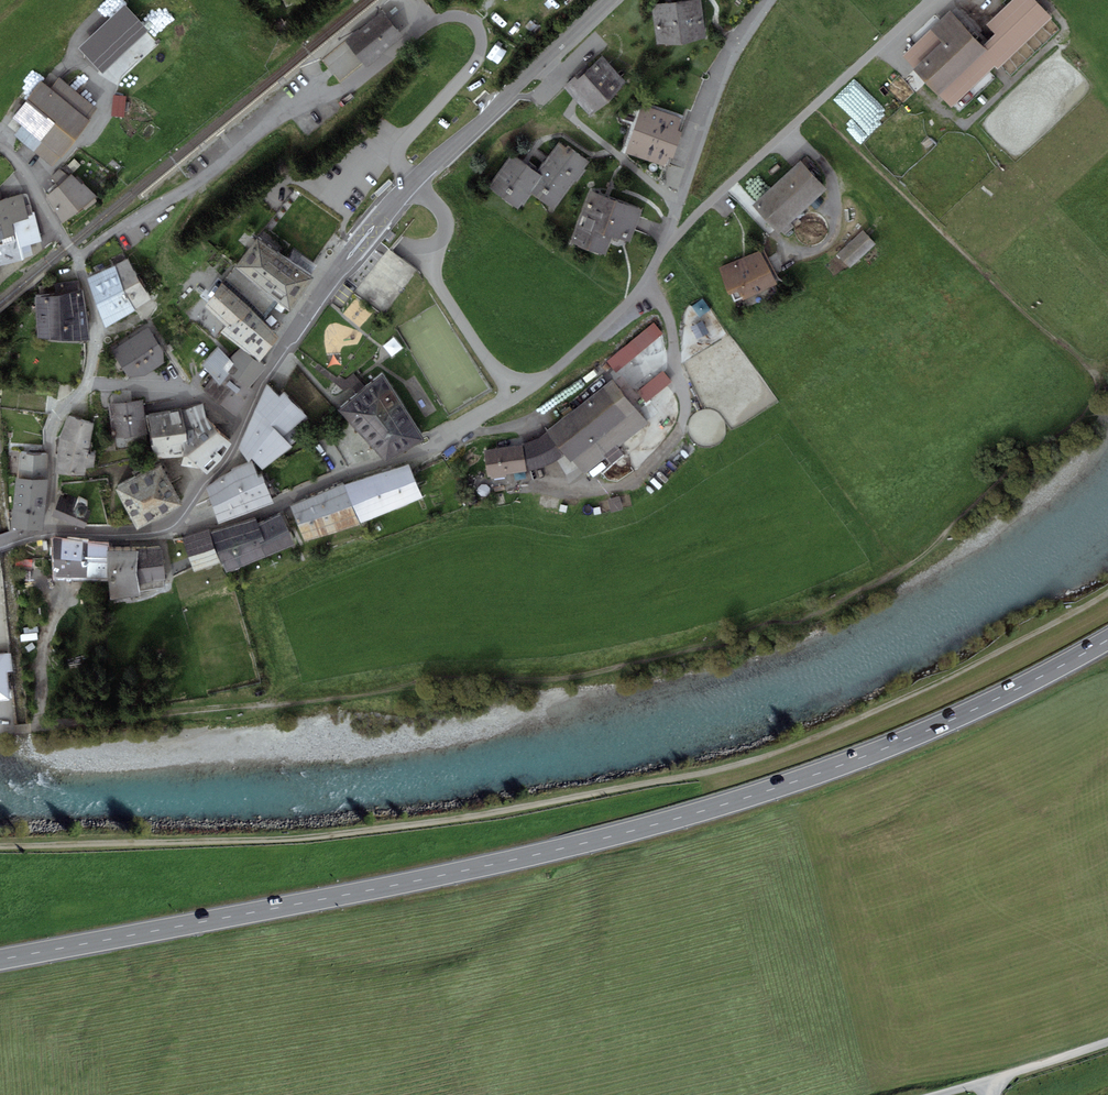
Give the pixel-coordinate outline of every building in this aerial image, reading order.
[(651,5),(656,43),(681,46),(705,37),(701,0),(688,0),(651,5)] [(983,45),(950,11),(902,56),(951,107),(995,66),(998,69),(1052,18),(1035,0),(1013,0),(986,25),(995,34),(983,45)] [(149,30),(124,4),(78,48),(102,74),(149,30)] [(603,57),(584,74),(608,100),(627,83),(603,57)] [(590,116),(608,100),(584,74),(581,70),(563,86),(576,100),(590,116)] [(51,88),(41,81),(12,117),(22,125),(14,135),(53,166),(60,157),(61,158),(91,121),(89,119),(98,108),(59,77),(51,88)] [(127,96),(113,95),(112,116),(125,117),(127,96)] [(682,118),(642,105),(626,154),(665,167),(669,156),(673,158),(682,132),(678,130),(682,118)] [(530,189),(556,207),(588,161),(560,141),(537,173),(540,175),(530,189)] [(513,156),(490,189),(517,208),(530,189),(540,175),(537,173),(513,156)] [(827,189),(800,161),(752,205),(779,234),(827,189)] [(51,177),(57,187),(79,212),(97,197),(83,183),(81,184),(71,174),(69,176),(60,169),(51,177)] [(392,183),(389,180),(375,193),(378,196),(392,183)] [(63,224),(79,212),(57,187),(46,197),(63,224)] [(25,260),(24,258),(33,256),(30,245),(42,242),(34,211),(30,212),(30,209),(27,210),(23,194),(2,200),(0,191),(0,266),(25,260)] [(605,255),(612,236),(630,243),(642,210),(590,191),(571,242),(605,255)] [(863,230),(837,254),(850,268),(875,244),(863,230)] [(258,238),(235,266),(275,300),(290,312),(314,277),(258,238)] [(762,250),(719,269),(730,294),(738,290),(743,300),(777,285),(762,250)] [(128,259),(114,266),(135,309),(151,299),(128,259)] [(114,266),(87,279),(105,327),(135,309),(114,266)] [(275,300),(235,266),(221,283),(206,307),(226,326),(221,332),(241,348),(259,362),(280,336),(260,317),(275,300)] [(57,294),(35,296),(39,338),(90,340),(89,321),(83,289),(81,289),(78,280),(57,284),(57,294)] [(704,295),(694,303),(701,313),(712,306),(704,295)] [(699,334),(711,328),(705,315),(693,321),(699,334)] [(654,323),(607,361),(616,372),(663,334),(654,323)] [(147,327),(112,351),(129,376),(145,375),(164,362),(164,351),(147,327)] [(397,336),(387,344),(393,351),(402,344),(397,336)] [(213,377),(203,389),(237,416),(255,391),(250,387),(265,367),(259,362),(241,348),(229,359),(218,346),(202,364),(213,377)] [(663,371),(637,391),(646,402),(672,382),(663,371)] [(338,410),(387,463),(423,441),(382,375),(382,376),(382,375),(338,410)] [(612,379),(548,431),(584,475),(648,423),(612,379)] [(300,437),(292,429),(307,415),(284,392),(280,397),(267,385),(239,448),(249,461),(251,458),(262,470),(292,446),(291,444),(300,437)] [(109,404),(111,421),(145,416),(143,399),(109,404)] [(201,468),(207,475),(221,460),(232,444),(206,417),(202,403),(181,411),(187,440),(183,442),(182,465),(201,468)] [(181,409),(148,414),(154,459),(179,457),(183,442),(187,440),(181,411),(181,409)] [(147,434),(145,416),(111,421),(113,438),(147,434)] [(94,424),(68,417),(60,439),(55,473),(85,475),(86,468),(94,467),(96,455),(89,453),(94,424)] [(537,440),(524,444),(529,470),(550,464),(564,456),(548,433),(537,440)] [(523,445),(484,451),(488,477),(527,471),(523,445)] [(17,477),(45,479),(47,455),(19,452),(17,477)] [(209,497),(218,524),(273,504),(263,477),(258,479),(251,462),(235,469),(206,488),(209,497)] [(114,489),(125,508),(170,483),(159,464),(114,489)] [(409,464),(383,472),(398,508),(424,497),(409,464)] [(361,523),(398,508),(383,472),(345,485),(361,523)] [(17,477),(13,527),(43,529),(47,479),(45,479),(17,477)] [(181,504),(170,483),(125,508),(136,529),(181,504)] [(343,484),(317,495),(331,533),(360,524),(343,484)] [(490,486),(479,486),(479,496),(490,495),(490,486)] [(59,497),(51,516),(83,529),(91,511),(84,508),(86,502),(68,495),(66,500),(59,497)] [(303,540),(331,533),(317,495),(289,507),(303,540)] [(212,533),(226,573),(294,545),(281,515),(259,525),(256,519),(212,533)] [(183,538),(194,571),(220,563),(209,530),(183,538)] [(54,537),(55,577),(103,577),(105,545),(54,537)] [(144,594),(144,590),(164,587),(161,547),(107,550),(111,600),(144,594)] [(0,654),(0,700),(10,699),(7,672),(13,671),(11,653),(0,654)]
